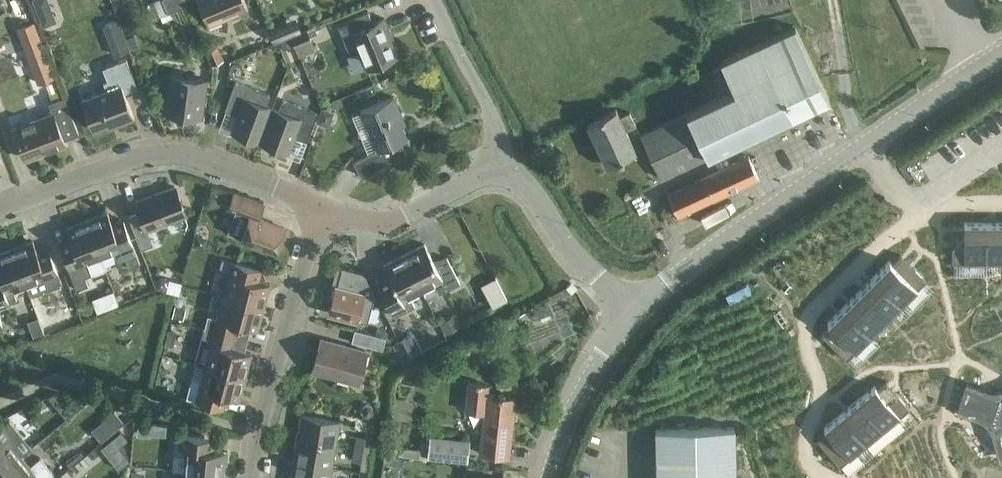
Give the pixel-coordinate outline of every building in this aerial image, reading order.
[(187,3),(186,0),(163,0),(167,11),(187,3)] [(208,24),(247,7),(244,0),(198,0),(208,24)] [(367,10),(336,22),(348,50),(357,46),(366,68),(397,55),(388,33),(390,32),(384,17),(372,22),(367,10)] [(660,177),(791,115),(791,116),(826,99),(795,26),(721,61),(723,66),(713,71),(724,93),(639,134),(660,177)] [(290,34),(299,55),(316,48),(307,27),(290,34)] [(204,46),(211,63),(224,57),(217,40),(204,46)] [(80,98),(92,129),(118,120),(119,123),(134,117),(124,92),(137,87),(126,57),(102,67),(107,79),(103,81),(106,89),(80,98)] [(207,79),(167,73),(162,111),(189,114),(189,108),(203,109),(207,79)] [(259,140),(264,128),(272,107),(266,104),(269,94),(235,81),(224,109),(237,114),(231,130),(259,140)] [(12,128),(23,157),(64,142),(63,138),(78,132),(64,95),(48,101),(52,112),(12,128)] [(406,137),(403,128),(397,114),(400,112),(393,96),(360,110),(378,149),(353,160),(360,175),(405,151),(400,139),(406,137)] [(306,140),(311,128),(317,112),(282,99),(278,109),(272,107),(264,128),(259,140),(287,151),(293,135),(306,140)] [(634,150),(624,128),(623,127),(633,123),(628,111),(618,115),(614,108),(584,122),(603,164),(634,150)] [(675,215),(757,176),(747,155),(665,194),(675,215)] [(147,228),(185,214),(174,186),(138,199),(135,201),(139,211),(127,215),(135,234),(141,248),(153,244),(147,228)] [(241,236),(240,238),(275,250),(284,227),(257,217),(263,202),(233,191),(227,206),(236,209),(228,231),(241,236)] [(107,211),(86,219),(100,256),(113,251),(117,261),(124,258),(128,267),(139,263),(129,236),(128,233),(117,237),(107,211)] [(100,256),(86,219),(66,227),(75,253),(64,257),(70,272),(76,289),(88,284),(85,276),(105,269),(100,256)] [(963,225),(952,225),(951,260),(985,261),(985,222),(963,222),(963,225)] [(985,222),(985,261),(1001,261),(1001,222),(985,222)] [(207,236),(196,233),(193,243),(204,246),(207,236)] [(32,240),(11,247),(26,285),(39,280),(42,289),(61,282),(51,256),(40,260),(32,240)] [(424,243),(403,253),(421,289),(433,282),(439,293),(460,282),(446,256),(434,262),(424,243)] [(11,247),(0,252),(0,305),(16,299),(13,289),(26,285),(11,247)] [(887,259),(872,275),(900,302),(924,277),(898,252),(890,261),(887,259)] [(421,289),(403,253),(383,264),(393,283),(380,290),(393,316),(414,305),(409,295),(421,289)] [(230,272),(224,295),(263,306),(269,283),(251,278),(254,266),(221,257),(218,269),(230,272)] [(374,294),(363,271),(341,266),(336,285),(335,285),(328,312),(367,322),(374,294)] [(159,275),(154,280),(156,287),(175,293),(178,293),(181,284),(182,281),(159,275)] [(872,275),(857,290),(885,317),(900,302),(872,275)] [(113,289),(92,297),(97,310),(118,302),(113,289)] [(857,290),(842,306),(870,333),(885,317),(857,290)] [(263,306),(224,295),(218,317),(207,314),(204,327),(241,337),(244,325),(257,329),(263,306)] [(185,307),(175,305),(172,316),(183,318),(185,307)] [(829,324),(821,334),(846,358),(870,333),(842,306),(827,322),(829,324)] [(456,313),(440,321),(445,331),(461,323),(456,313)] [(37,316),(27,320),(33,335),(43,331),(37,316)] [(176,329),(169,327),(165,343),(172,344),(176,329)] [(195,362),(205,365),(244,375),(250,352),(237,349),(241,337),(204,327),(195,362)] [(354,328),(351,340),(382,348),(385,337),(354,328)] [(393,343),(402,360),(421,350),(412,332),(393,343)] [(321,338),(312,370),(357,382),(366,350),(321,338)] [(244,375),(205,365),(201,380),(191,377),(186,397),(222,407),(225,395),(238,398),(244,375)] [(874,385),(857,399),(882,429),(908,407),(886,380),(876,388),(874,385)] [(514,397),(487,394),(488,384),(468,382),(465,410),(484,412),(479,452),(508,455),(514,397)] [(966,383),(958,409),(992,421),(1001,453),(1001,391),(992,392),(966,383)] [(55,392),(46,396),(66,417),(86,400),(55,392)] [(857,399),(840,413),(865,443),(882,429),(857,399)] [(826,430),(817,438),(839,465),(865,443),(840,413),(823,427),(826,430)] [(297,438),(335,444),(339,420),(301,414),(297,438)] [(150,430),(167,432),(168,422),(152,417),(134,415),(133,428),(150,430)] [(21,454),(12,444),(23,436),(9,419),(0,426),(0,471),(21,454)] [(734,426),(655,428),(656,477),(735,477),(734,426)] [(171,469),(183,470),(223,473),(223,464),(226,464),(227,451),(203,448),(204,435),(175,433),(173,454),(171,469)] [(356,434),(352,459),(361,461),(365,436),(356,434)] [(467,459),(469,439),(429,434),(427,455),(467,459)] [(297,438),(294,460),(331,466),(335,444),(297,438)] [(0,471),(0,477),(47,477),(53,473),(39,456),(29,465),(21,454),(0,471)] [(291,477),(329,477),(331,466),(294,460),(291,477)] [(223,473),(183,470),(182,477),(222,477),(223,473)]
